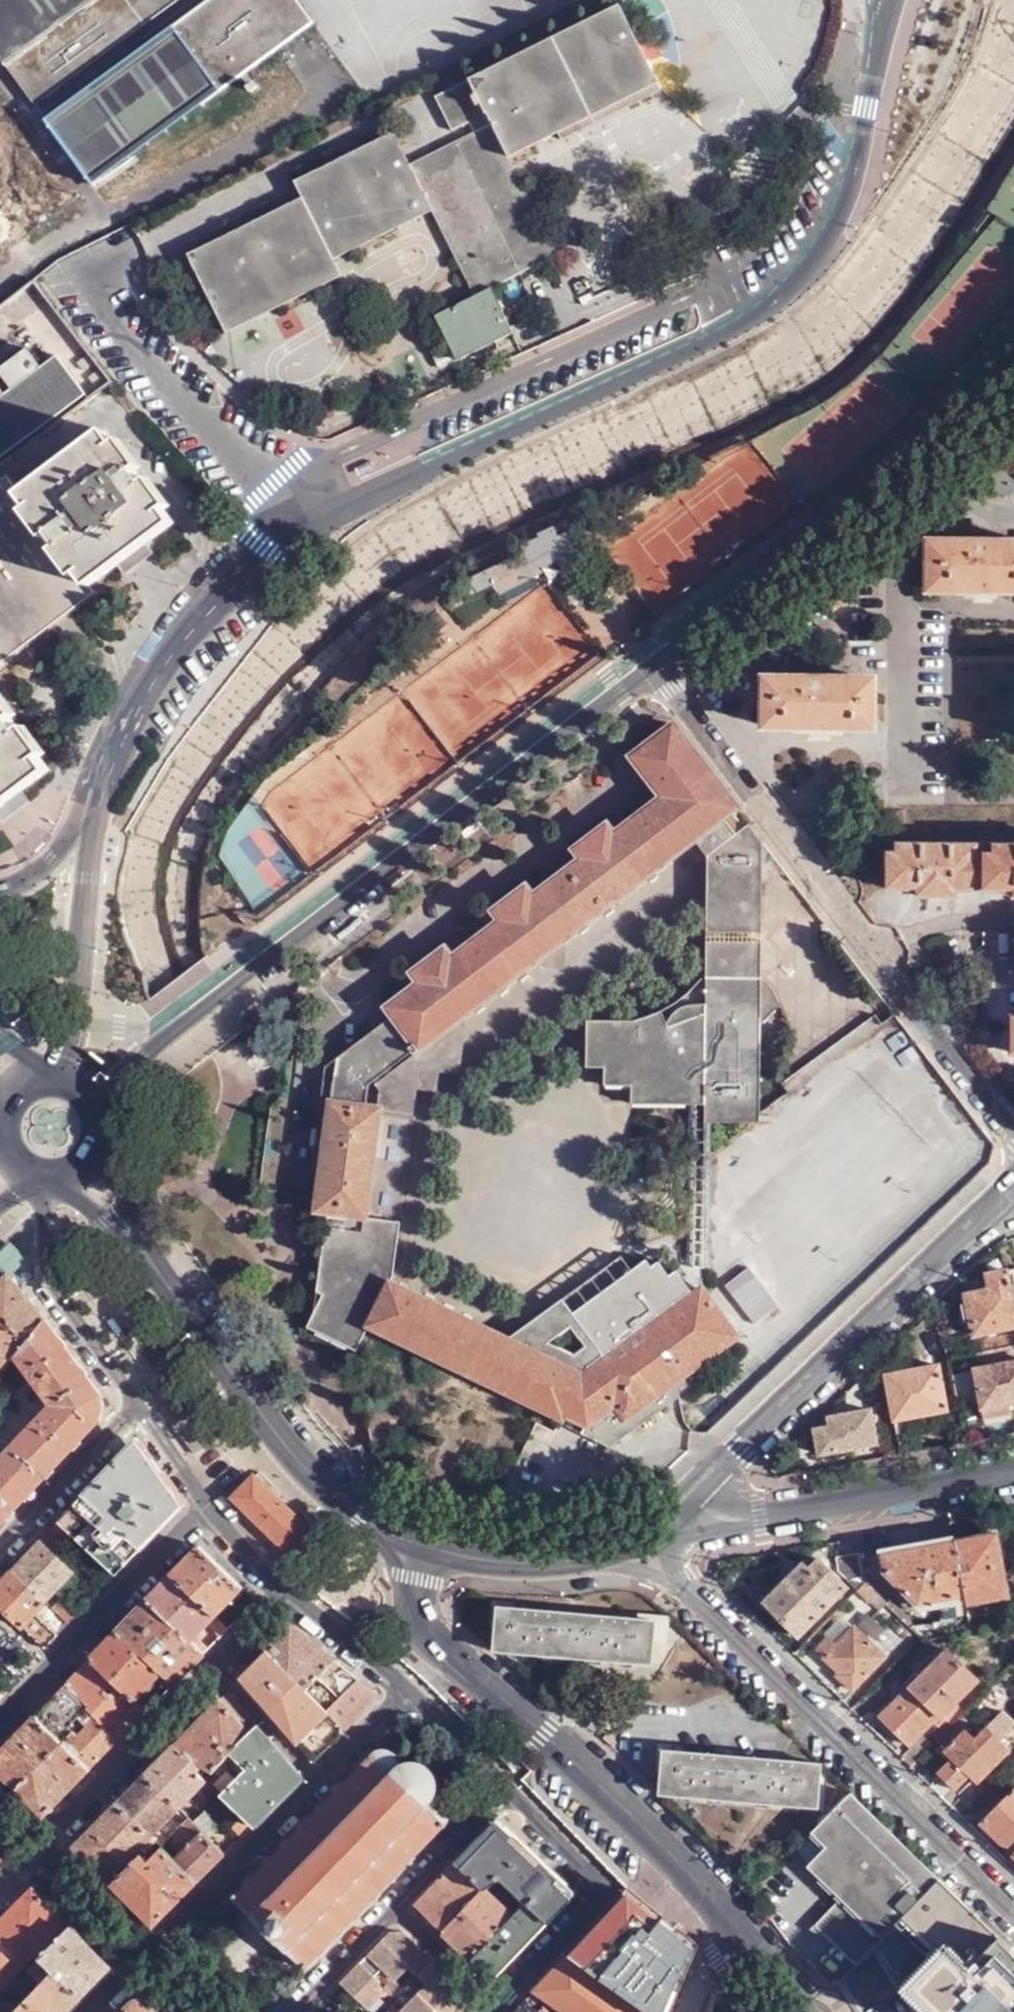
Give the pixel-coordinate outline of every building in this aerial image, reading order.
[(175,0),(0,0),(0,65),(30,106),(175,0)] [(298,0),(205,0),(41,120),(89,185),(313,21),(298,0)] [(412,163),(434,210),(475,294),(436,316),(459,357),(513,330),(503,310),(505,309),(494,286),(561,252),(512,154),(659,81),(620,2),(591,17),(437,95),(454,130),(472,121),(476,131),(412,163)] [(434,210),(412,163),(408,154),(420,147),(410,124),(397,131),(395,130),(297,179),(305,194),(189,252),(229,331),(343,274),(336,258),(434,210)] [(434,355),(442,369),(459,360),(451,346),(434,355)] [(88,395),(56,354),(41,367),(26,348),(0,368),(0,370),(13,388),(4,395),(0,390),(0,463),(88,395)] [(98,433),(14,495),(82,584),(111,563),(119,573),(148,551),(140,541),(165,522),(98,433)] [(652,606),(799,507),(757,444),(610,543),(652,606)] [(82,584),(14,495),(0,477),(0,659),(89,593),(82,584)] [(613,518),(608,509),(593,516),(599,528),(613,518)] [(552,527),(534,535),(536,537),(519,545),(523,552),(471,578),(447,597),(457,605),(471,594),(492,582),(498,592),(533,574),(554,558),(563,570),(593,548),(585,537),(593,531),(585,520),(556,535),(552,527)] [(927,543),(927,589),(980,589),(1013,589),(1013,543),(927,543)] [(591,659),(576,616),(522,610),(464,631),(518,637),(517,649),(489,646),(448,660),(449,660),(472,653),(485,654),(497,650),(505,672),(516,673),(515,688),(491,696),(490,705),(511,708),(544,696),(547,670),(580,658),(591,659)] [(871,727),(871,680),(763,679),(763,726),(805,727),(871,727)] [(19,789),(46,769),(0,708),(0,803),(19,789)] [(699,836),(723,817),(736,807),(672,724),(630,757),(659,798),(612,834),(604,825),(571,850),(567,845),(545,861),(555,877),(531,895),(524,885),(492,909),(488,904),(458,926),(470,941),(451,956),(443,946),(411,971),(417,981),(385,1006),(390,1013),(414,1045),(417,1048),(464,1012),(527,964),(565,935),(699,836)] [(427,760),(442,761),(441,765),(456,766),(457,728),(350,725),(349,745),(382,746),(381,750),(366,750),(365,782),(386,783),(385,802),(409,803),(410,782),(426,782),(427,760)] [(733,831),(747,821),(736,807),(723,817),(733,831)] [(760,839),(747,821),(733,831),(723,817),(699,836),(705,845),(705,974),(671,1002),(655,1011),(639,1017),(627,1020),(584,1018),(583,1064),(602,1064),(602,1082),(629,1083),(630,1100),(704,1102),(704,1121),(758,1122),(760,960),(760,839)] [(896,843),(896,853),(886,853),(885,891),(916,891),(916,898),(935,899),(955,899),(955,889),(1013,889),(1013,897),(1013,845),(896,843)] [(281,887),(305,869),(287,845),(263,863),(281,887)] [(561,969),(565,935),(527,964),(561,969)] [(417,981),(411,971),(377,996),(385,1006),(417,981)] [(841,1028),(864,1010),(836,976),(813,994),(841,1028)] [(456,1074),(464,1012),(417,1048),(414,1045),(366,1082),(362,1105),(380,1108),(379,1111),(410,1116),(414,1088),(434,1090),(437,1071),(456,1074)] [(873,1012),(857,1024),(865,1033),(880,1022),(873,1012)] [(414,1045),(390,1013),(333,1057),(327,1100),(362,1105),(366,1082),(414,1045)] [(857,1024),(794,1070),(800,1080),(865,1033),(857,1024)] [(319,1098),(327,1100),(333,1057),(324,1064),(319,1098)] [(800,1080),(794,1070),(778,1081),(785,1091),(800,1080)] [(312,1208),(324,1210),(364,1215),(372,1156),(379,1111),(380,1108),(362,1105),(327,1100),(312,1208)] [(379,1111),(372,1156),(404,1160),(410,1116),(379,1111)] [(354,1347),(367,1325),(388,1282),(396,1220),(364,1215),(324,1210),(313,1288),(321,1291),(304,1324),(354,1347)] [(26,1257),(12,1240),(0,1249),(0,1254),(12,1269),(26,1257)] [(388,1282),(367,1325),(467,1373),(561,1419),(564,1414),(585,1424),(580,1431),(608,1445),(678,1395),(675,1380),(737,1336),(701,1287),(691,1293),(675,1269),(667,1274),(656,1260),(649,1265),(644,1257),(629,1268),(620,1254),(562,1297),(605,1356),(580,1374),(506,1338),(388,1282)] [(987,1274),(988,1290),(964,1294),(966,1305),(961,1306),(965,1334),(970,1333),(971,1336),(1013,1328),(1013,1319),(1009,1288),(1013,1287),(1013,1269),(987,1274)] [(0,1282),(0,1376),(14,1357),(14,1358),(44,1323),(7,1275),(0,1282)] [(605,1356),(562,1297),(506,1338),(580,1374),(605,1356)] [(44,1323),(14,1358),(52,1405),(0,1459),(0,1527),(99,1423),(101,1397),(44,1323)] [(981,1351),(1013,1345),(1013,1339),(1013,1334),(979,1340),(981,1351)] [(900,1455),(919,1451),(918,1445),(906,1447),(902,1429),(948,1421),(938,1365),(922,1368),(921,1361),(893,1366),(894,1373),(886,1375),(900,1455)] [(973,1370),(982,1419),(1010,1414),(1009,1409),(1013,1408),(1013,1362),(973,1370)] [(5,1380),(0,1385),(0,1407),(16,1393),(5,1380)] [(878,1445),(872,1411),(831,1419),(831,1428),(815,1430),(810,1437),(812,1450),(808,1451),(809,1458),(878,1445)] [(77,1505),(59,1524),(69,1532),(105,1564),(118,1576),(183,1510),(133,1447),(77,1505)] [(254,1475),(231,1499),(287,1554),(311,1531),(254,1475)] [(69,1532),(59,1524),(40,1544),(49,1553),(69,1532)] [(992,1533),(952,1541),(965,1605),(1006,1597),(992,1533)] [(925,1616),(966,1608),(965,1605),(952,1541),(880,1554),(884,1575),(925,1616)] [(49,1553),(40,1544),(12,1574),(47,1603),(73,1575),(49,1553)] [(200,1548),(172,1576),(216,1618),(243,1590),(200,1548)] [(839,1572),(856,1590),(864,1583),(859,1552),(838,1558),(839,1572)] [(797,1637),(846,1587),(819,1560),(809,1570),(803,1564),(764,1604),(797,1637)] [(103,1591),(118,1576),(105,1564),(90,1579),(103,1591)] [(12,1574),(0,1586),(0,1607),(45,1650),(57,1638),(35,1615),(47,1603),(12,1574)] [(172,1576),(148,1602),(204,1655),(207,1652),(196,1640),(209,1626),(221,1638),(229,1630),(216,1618),(172,1576)] [(877,1611),(885,1605),(864,1583),(856,1590),(877,1611)] [(71,1624),(83,1613),(67,1599),(56,1611),(71,1624)] [(495,1626),(494,1649),(649,1665),(652,1642),(667,1644),(669,1618),(639,1614),(637,1620),(516,1608),(517,1602),(493,1600),(490,1626),(495,1626)] [(136,1614),(117,1633),(160,1673),(173,1685),(204,1655),(148,1602),(136,1614)] [(1013,1642),(1013,1620),(991,1625),(995,1633),(1006,1631),(1013,1642)] [(293,1627),(268,1652),(346,1731),(379,1696),(293,1627)] [(852,1691),(885,1657),(854,1627),(836,1645),(828,1638),(816,1650),(839,1673),(836,1676),(852,1691)] [(117,1633),(90,1662),(134,1700),(160,1673),(117,1633)] [(939,1713),(973,1676),(945,1649),(918,1676),(913,1672),(898,1688),(903,1693),(879,1717),(909,1746),(931,1723),(937,1727),(945,1720),(939,1713)] [(346,1731),(268,1652),(240,1679),(315,1763),(346,1731)] [(91,1713),(118,1741),(147,1711),(134,1700),(90,1662),(66,1687),(91,1713)] [(37,1717),(62,1742),(91,1713),(66,1687),(45,1709),(37,1717)] [(194,1727),(176,1745),(207,1778),(236,1755),(258,1726),(229,1692),(194,1727)] [(986,1720),(997,1736),(1013,1725),(1013,1723),(1004,1708),(986,1720)] [(62,1742),(89,1769),(118,1741),(91,1713),(62,1742)] [(16,1789),(62,1742),(37,1717),(0,1754),(0,1773),(16,1789)] [(236,1755),(207,1778),(243,1817),(252,1826),(303,1776),(258,1726),(236,1755)] [(977,1783),(1010,1749),(985,1726),(974,1738),(965,1729),(944,1752),(951,1758),(937,1773),(956,1790),(969,1776),(977,1783)] [(902,1760),(910,1768),(932,1744),(925,1737),(902,1760)] [(62,1742),(16,1789),(43,1816),(89,1769),(62,1742)] [(207,1778),(176,1745),(148,1773),(179,1805),(207,1778)] [(661,1794),(662,1795),(817,1809),(820,1766),(682,1753),(682,1748),(659,1745),(656,1771),(662,1772),(661,1794)] [(336,1790),(232,1897),(305,1969),(307,1971),(413,1864),(411,1861),(414,1859),(412,1857),(441,1827),(444,1829),(448,1825),(451,1818),(451,1809),(447,1801),(440,1797),(437,1796),(439,1785),(438,1776),(433,1767),(426,1761),(419,1760),(411,1759),(402,1762),(397,1750),(392,1747),(384,1746),(375,1749),(370,1755),(371,1759),(339,1791),(336,1790)] [(179,1805),(148,1773),(118,1802),(150,1833),(179,1805)] [(1013,1855),(1013,1788),(981,1822),(1013,1855)] [(836,1945),(856,1963),(872,1947),(938,1880),(850,1793),(810,1833),(826,1849),(858,1880),(838,1902),(813,1927),(836,1945)] [(150,1833),(118,1802),(74,1846),(112,1883),(138,1857),(136,1855),(140,1850),(136,1847),(146,1837),(150,1833)] [(215,1841),(187,1814),(160,1842),(198,1879),(226,1852),(215,1841)] [(252,1826),(243,1817),(234,1825),(243,1835),(252,1826)] [(499,1823),(458,1864),(482,1888),(496,1879),(522,1904),(510,1917),(470,1958),(490,1977),(573,1893),(499,1823)] [(225,1831),(215,1841),(226,1852),(236,1842),(225,1831)] [(150,1842),(146,1837),(136,1847),(140,1850),(150,1842)] [(138,1857),(112,1883),(153,1923),(198,1879),(160,1842),(142,1860),(138,1857)] [(811,1876),(838,1902),(858,1880),(826,1849),(811,1864),(811,1876)] [(482,1888),(458,1864),(417,1905),(441,1930),(482,1888)] [(963,1903),(938,1880),(872,1947),(913,2011),(1013,2011),(1013,1953),(963,1903)] [(0,1919),(0,1936),(31,1961),(35,1957),(38,1961),(69,1925),(31,1887),(0,1919)] [(482,1888),(441,1930),(456,1944),(470,1958),(510,1917),(482,1888)] [(645,2011),(669,2011),(698,1948),(660,1917),(629,1891),(567,1955),(645,2011)] [(111,1966),(69,1925),(38,1961),(39,1962),(52,1973),(82,1997),(111,1966)] [(340,1984),(366,2010),(379,1997),(379,1982),(374,1977),(383,1969),(395,1981),(408,1968),(425,1984),(398,2011),(459,2011),(471,2000),(440,1971),(403,1934),(401,1934),(402,1938),(393,1939),(394,1934),(388,1935),(340,1984)] [(0,1936),(0,1993),(8,1985),(15,1991),(22,1984),(15,1977),(25,1968),(31,1961),(0,1936)] [(559,2008),(565,2011),(645,2011),(567,1955),(534,1990),(548,1999),(559,2008)] [(82,1997),(52,1973),(39,1962),(30,1972),(42,1983),(15,2011),(67,2011),(82,1997)] [(513,2011),(555,2011),(559,2008),(548,1999),(538,2010),(526,1999),(513,2011)] [(121,2011),(159,2011),(148,2001),(132,2002),(121,2011)] [(15,2011),(0,2002),(0,2011),(15,2011)]
